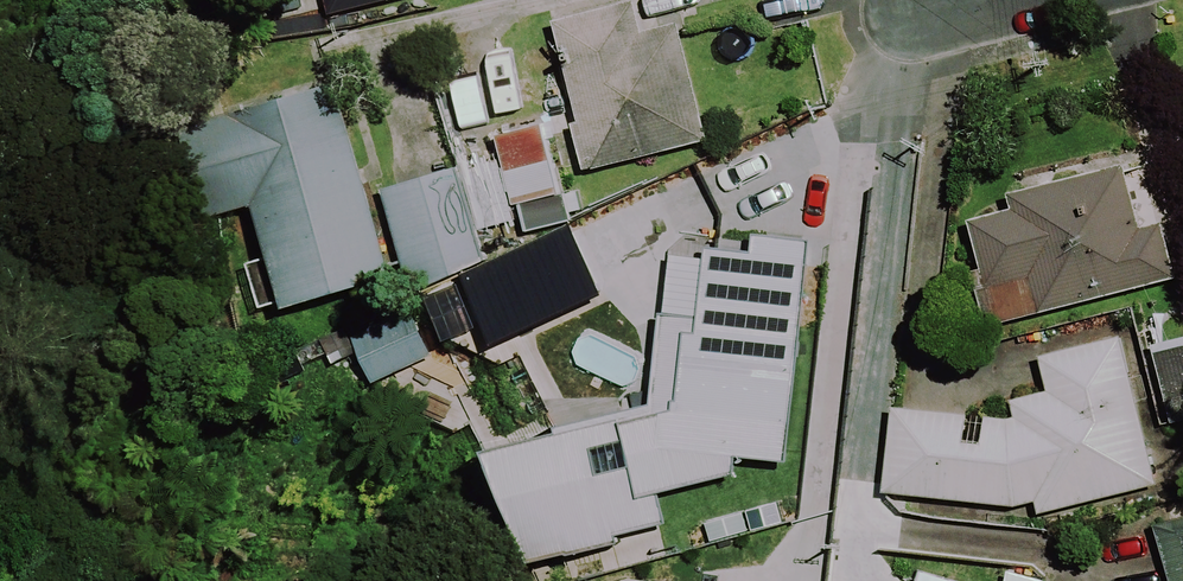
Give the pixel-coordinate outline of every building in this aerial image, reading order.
[(331,17),(405,0),(327,0),(331,17)] [(642,3),(558,21),(589,169),(706,144),(683,32),(650,39),(642,3)] [(394,282),(373,194),(347,88),(178,129),(200,220),(261,205),(274,255),(250,260),(263,314),(394,282)] [(373,194),(394,282),(487,260),(480,231),(522,221),(518,208),(507,161),(373,194)] [(1141,231),(1127,174),(972,212),(998,324),(1176,281),(1163,226),(1141,231)] [(818,245),(758,236),(755,256),(714,250),(704,322),(668,317),(656,412),(627,416),(495,449),(525,565),(667,529),(659,494),(736,475),(738,456),(788,463),(818,245)] [(589,305),(564,238),(496,263),(520,330),(589,305)] [(1157,485),(1124,340),(1043,359),(1052,394),(1018,402),(1016,422),(897,411),(890,492),(1035,506),(1047,510),(1157,485)] [(1154,360),(1176,430),(1182,428),(1182,352),(1154,360)] [(1160,528),(1174,580),(1182,580),(1182,522),(1160,528)]
